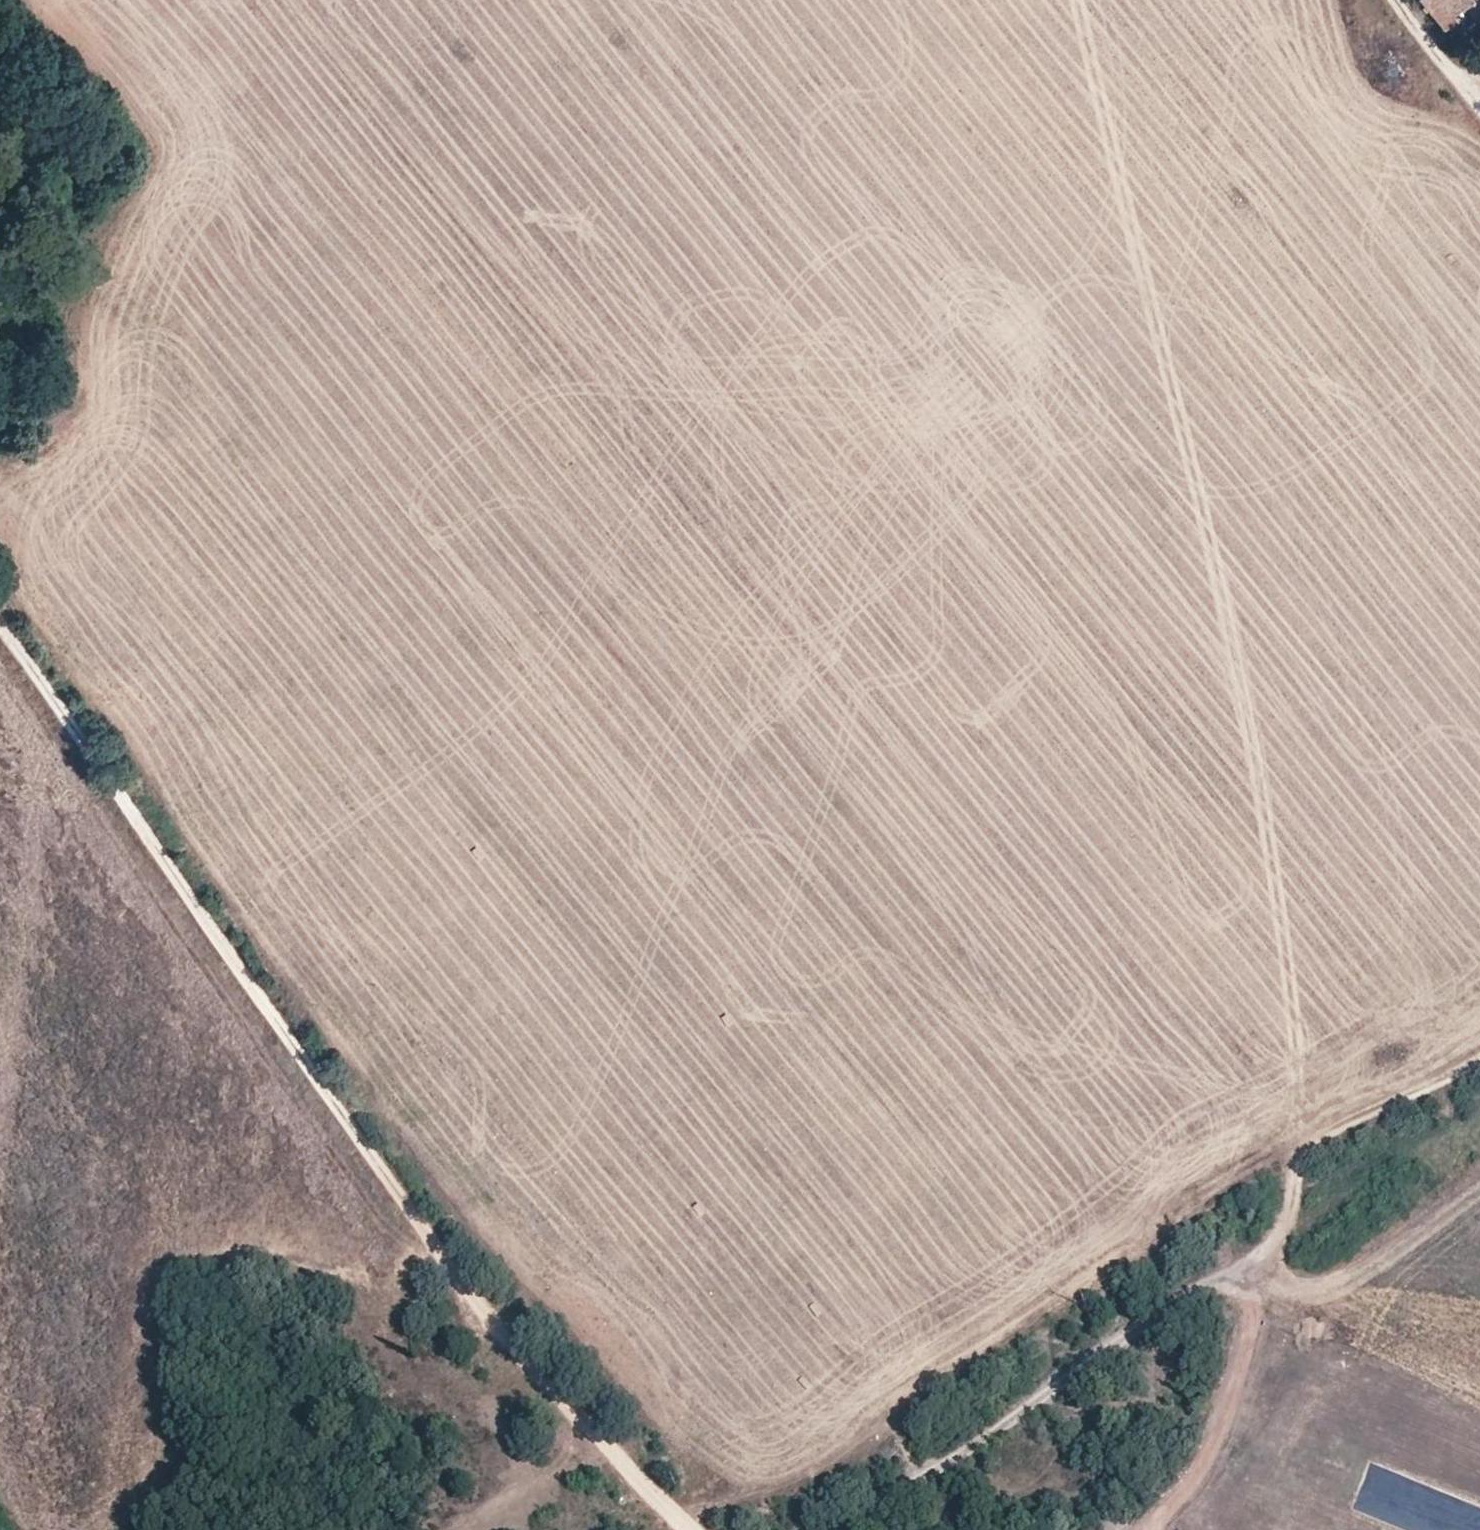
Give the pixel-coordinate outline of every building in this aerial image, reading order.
[(1444,25),(1454,17),(1448,10),(1460,0),(1424,0),(1444,25)]
